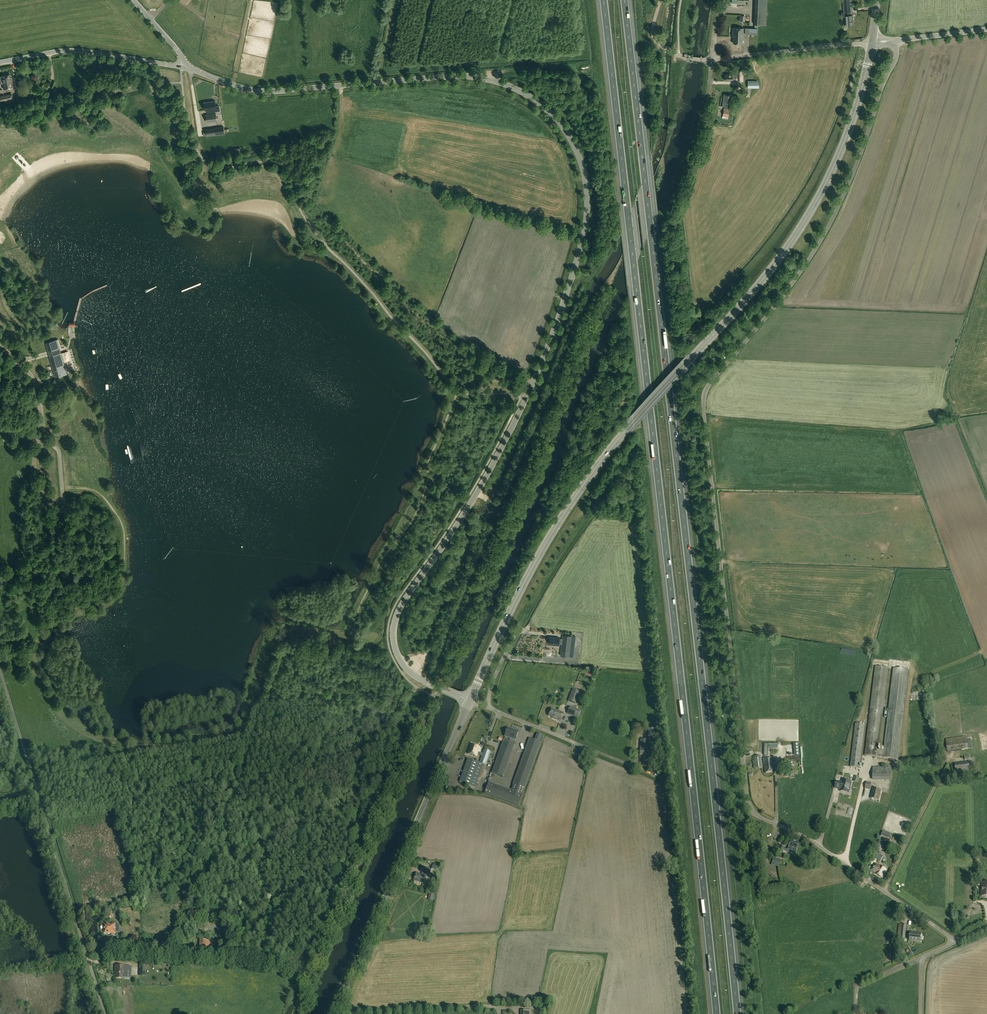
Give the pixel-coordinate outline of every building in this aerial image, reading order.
[(844,12),(849,12),(852,11),(851,0),(843,0),(844,12)] [(733,43),(742,43),(742,37),(743,37),(743,28),(733,27),(733,37),(733,43)] [(733,80),(733,79),(736,79),(736,81),(743,81),(743,70),(736,70),(736,74),(733,74),(725,74),(725,80),(733,80)] [(10,74),(1,76),(3,82),(2,82),(3,89),(13,87),(12,81),(12,77),(10,77),(10,74)] [(723,106),(731,107),(732,95),(724,94),(723,106)] [(213,112),(213,109),(216,109),(215,101),(204,103),(205,110),(206,110),(207,113),(213,112)] [(217,121),(216,113),(206,115),(206,122),(217,121)] [(215,135),(225,134),(224,126),(213,128),(215,135)] [(45,343),(48,351),(54,349),(52,341),(45,343)] [(65,374),(60,353),(49,356),(55,377),(65,374)] [(559,638),(549,637),(549,638),(548,639),(548,640),(548,641),(549,641),(549,644),(559,645),(559,643),(562,643),(561,655),(570,656),(571,636),(563,635),(562,639),(559,639),(559,638)] [(894,666),(892,694),(899,694),(898,701),(902,702),(901,707),(907,707),(909,667),(894,666)] [(888,668),(875,667),(865,756),(878,757),(888,668)] [(573,690),(569,701),(575,704),(580,692),(573,690)] [(581,711),(570,707),(568,713),(578,717),(581,711)] [(557,719),(561,721),(564,713),(552,709),(549,716),(553,717),(553,718),(556,719),(557,719)] [(855,724),(850,767),(859,768),(865,725),(855,724)] [(518,732),(507,728),(504,736),(516,740),(518,732)] [(969,749),(967,736),(946,739),(947,752),(969,749)] [(541,743),(530,738),(511,790),(489,782),(485,793),(518,806),(541,743)] [(651,740),(641,740),(641,750),(640,750),(640,754),(651,755),(651,750),(651,740)] [(503,741),(492,773),(503,777),(515,745),(503,741)] [(482,756),(480,763),(468,759),(460,782),(476,787),(484,764),(486,765),(491,752),(484,750),(483,754),(478,752),(480,747),(471,744),(468,754),(476,757),(477,754),(482,756)] [(763,744),(764,755),(768,755),(767,748),(776,748),(776,744),(763,744)] [(799,761),(799,756),(799,748),(794,749),(794,756),(786,757),(787,761),(781,762),(782,766),(787,766),(787,762),(799,761)] [(773,772),(772,758),(763,759),(765,773),(773,772)] [(971,770),(970,762),(964,762),(964,763),(955,764),(956,772),(966,771),(971,770)] [(891,781),(892,767),(873,767),(872,780),(891,781)] [(836,781),(836,784),(835,788),(836,788),(841,789),(840,791),(849,793),(851,782),(843,780),(842,783),(836,781)] [(879,800),(881,790),(873,789),(871,798),(879,800)] [(880,838),(876,849),(880,850),(884,839),(880,838)] [(799,842),(790,840),(789,845),(797,848),(799,842)] [(873,857),(880,862),(884,856),(876,852),(873,857)] [(880,866),(875,873),(882,877),(886,870),(880,866)] [(417,872),(414,880),(423,884),(426,876),(417,872)] [(115,924),(104,924),(104,934),(115,933),(115,924)] [(906,925),(899,924),(897,939),(905,940),(906,925)] [(921,934),(910,932),(909,940),(920,942),(921,934)] [(208,955),(209,939),(201,939),(200,955),(208,955)] [(123,978),(123,972),(134,973),(134,967),(123,966),(123,965),(115,965),(115,974),(116,974),(116,978),(123,978)]
